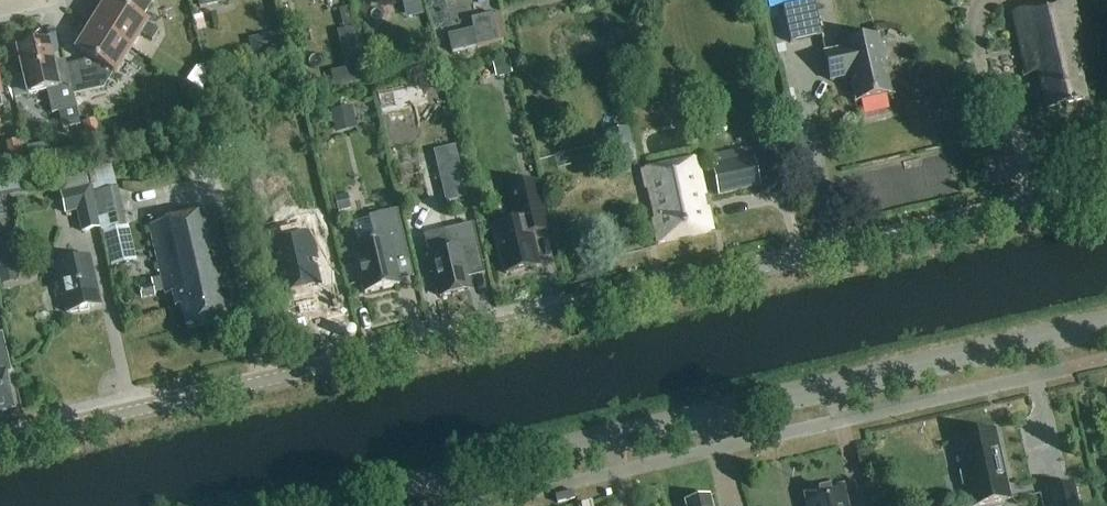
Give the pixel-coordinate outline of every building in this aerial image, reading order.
[(88,24),(131,51),(141,35),(152,42),(158,32),(141,22),(151,5),(150,0),(122,0),(130,2),(124,11),(108,1),(101,13),(97,10),(88,24)] [(199,9),(225,3),(224,0),(197,0),(199,9)] [(782,8),(790,44),(822,37),(813,1),(782,8)] [(1079,72),(1088,70),(1073,2),(1014,16),(1029,83),(1040,81),(1046,109),(1085,100),(1079,72)] [(337,16),(340,28),(355,24),(352,13),(337,16)] [(206,28),(202,16),(193,18),(197,31),(206,28)] [(473,31),(477,49),(498,44),(491,16),(470,21),(473,31)] [(82,64),(66,67),(73,97),(103,90),(113,75),(115,76),(131,51),(88,24),(80,37),(84,40),(76,52),(86,58),(82,64)] [(355,29),(337,33),(344,62),(361,58),(355,29)] [(477,49),(473,31),(448,37),(452,54),(477,49)] [(283,55),(278,34),(249,41),(253,62),(283,55)] [(824,54),(831,82),(850,78),(856,103),(891,95),(883,61),(887,60),(884,47),(880,48),(878,38),(843,46),(844,50),(824,54)] [(80,127),(66,67),(53,70),(48,45),(17,51),(28,96),(46,92),(52,115),(59,113),(63,131),(80,127)] [(497,64),(500,78),(512,75),(509,61),(497,64)] [(207,84),(204,67),(196,68),(186,83),(201,93),(207,84)] [(332,113),(335,126),(353,122),(350,109),(332,113)] [(627,129),(606,134),(611,160),(633,155),(627,129)] [(186,149),(184,140),(177,142),(179,151),(186,149)] [(28,163),(23,141),(6,145),(11,167),(28,163)] [(35,162),(32,148),(26,149),(29,163),(35,162)] [(760,187),(754,158),(712,167),(718,196),(760,187)] [(653,222),(658,245),(712,233),(707,210),(703,211),(700,198),(704,197),(696,161),(642,173),(646,191),(650,190),(657,221),(653,222)] [(87,167),(93,194),(116,189),(110,162),(87,167)] [(166,181),(163,169),(137,176),(140,188),(166,181)] [(467,199),(461,173),(440,178),(445,204),(467,199)] [(499,247),(498,250),(501,265),(504,266),(506,275),(536,268),(529,236),(548,232),(536,183),(507,190),(514,223),(495,227),(499,247)] [(61,196),(65,215),(77,212),(82,233),(98,229),(89,189),(61,196)] [(351,210),(347,195),(334,199),(338,213),(351,210)] [(355,265),(358,281),(361,280),(364,294),(399,286),(392,258),(407,254),(397,211),(369,217),(375,242),(353,247),(357,264),(355,265)] [(176,310),(182,308),(188,331),(225,323),(218,294),(232,291),(214,212),(151,227),(163,278),(151,282),(152,285),(140,288),(143,300),(156,298),(155,294),(166,292),(167,296),(172,295),(176,310)] [(427,259),(430,274),(434,274),(439,297),(469,291),(465,273),(483,269),(472,225),(442,232),(447,251),(430,255),(430,258),(427,259)] [(134,263),(126,229),(105,234),(113,268),(134,263)] [(312,236),(270,246),(282,296),(318,288),(311,257),(316,256),(312,236)] [(15,260),(11,242),(0,244),(0,263),(15,260)] [(50,268),(57,299),(63,297),(67,315),(100,307),(88,259),(50,268)] [(5,374),(9,373),(1,337),(0,337),(0,413),(14,410),(5,374)] [(963,487),(967,486),(971,505),(984,505),(1009,500),(1001,464),(999,464),(996,452),(998,452),(994,433),(957,441),(964,473),(960,474),(963,487)] [(1051,505),(1078,505),(1073,486),(1048,492),(1051,505)] [(843,488),(804,497),(806,505),(847,505),(843,488)]
